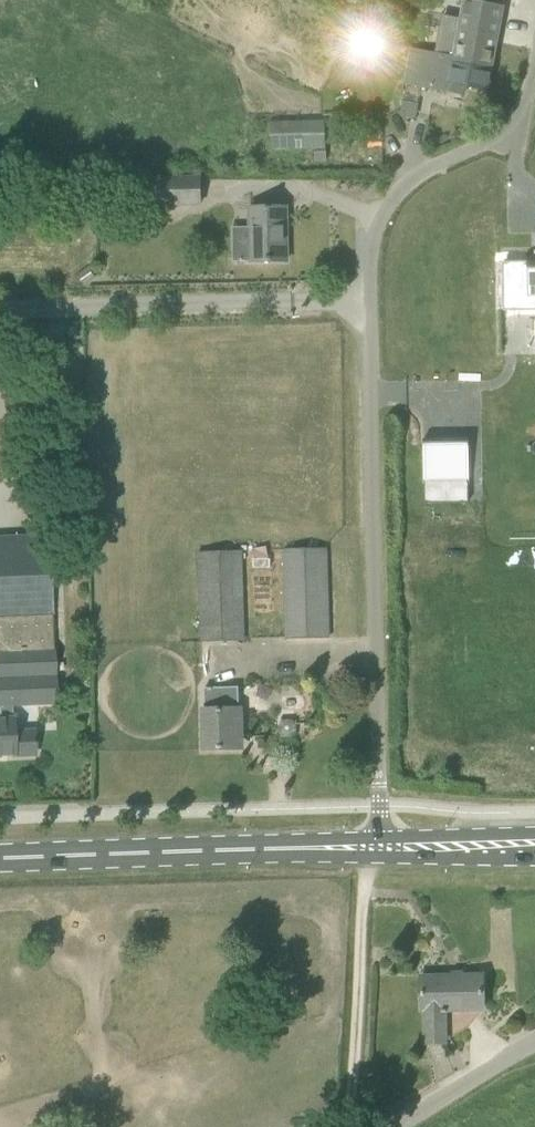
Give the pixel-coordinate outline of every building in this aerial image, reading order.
[(491,64),(495,41),(502,7),(466,0),(462,20),(448,17),(441,53),(455,56),(455,58),(491,64)] [(455,56),(441,53),(424,50),(417,85),(450,91),(451,83),(486,90),(491,64),(455,58),(455,56)] [(325,146),(324,126),(272,129),(273,149),(325,146)] [(327,161),(327,148),(315,148),(316,161),(327,161)] [(160,178),(160,205),(201,205),(201,178),(160,178)] [(286,207),(250,207),(251,261),(287,260),(286,207)] [(530,250),(530,260),(505,260),(505,309),(533,310),(533,301),(534,301),(534,250),(530,250)] [(96,278),(89,267),(78,275),(79,276),(85,285),(96,278)] [(425,445),(426,481),(468,481),(468,444),(425,445)] [(35,752),(34,731),(13,732),(13,718),(12,718),(11,703),(55,702),(49,535),(0,537),(0,754),(35,752)] [(329,637),(326,548),(284,549),(286,638),(329,637)] [(202,641),(244,640),(242,550),(199,551),(202,641)] [(205,709),(204,709),(205,749),(236,748),(236,737),(241,737),(240,708),(239,708),(238,687),(205,687),(205,709)] [(445,1042),(445,1040),(465,1029),(470,1024),(480,1009),(483,1009),(482,975),(421,976),(421,1010),(425,1010),(425,1043),(445,1042)]
